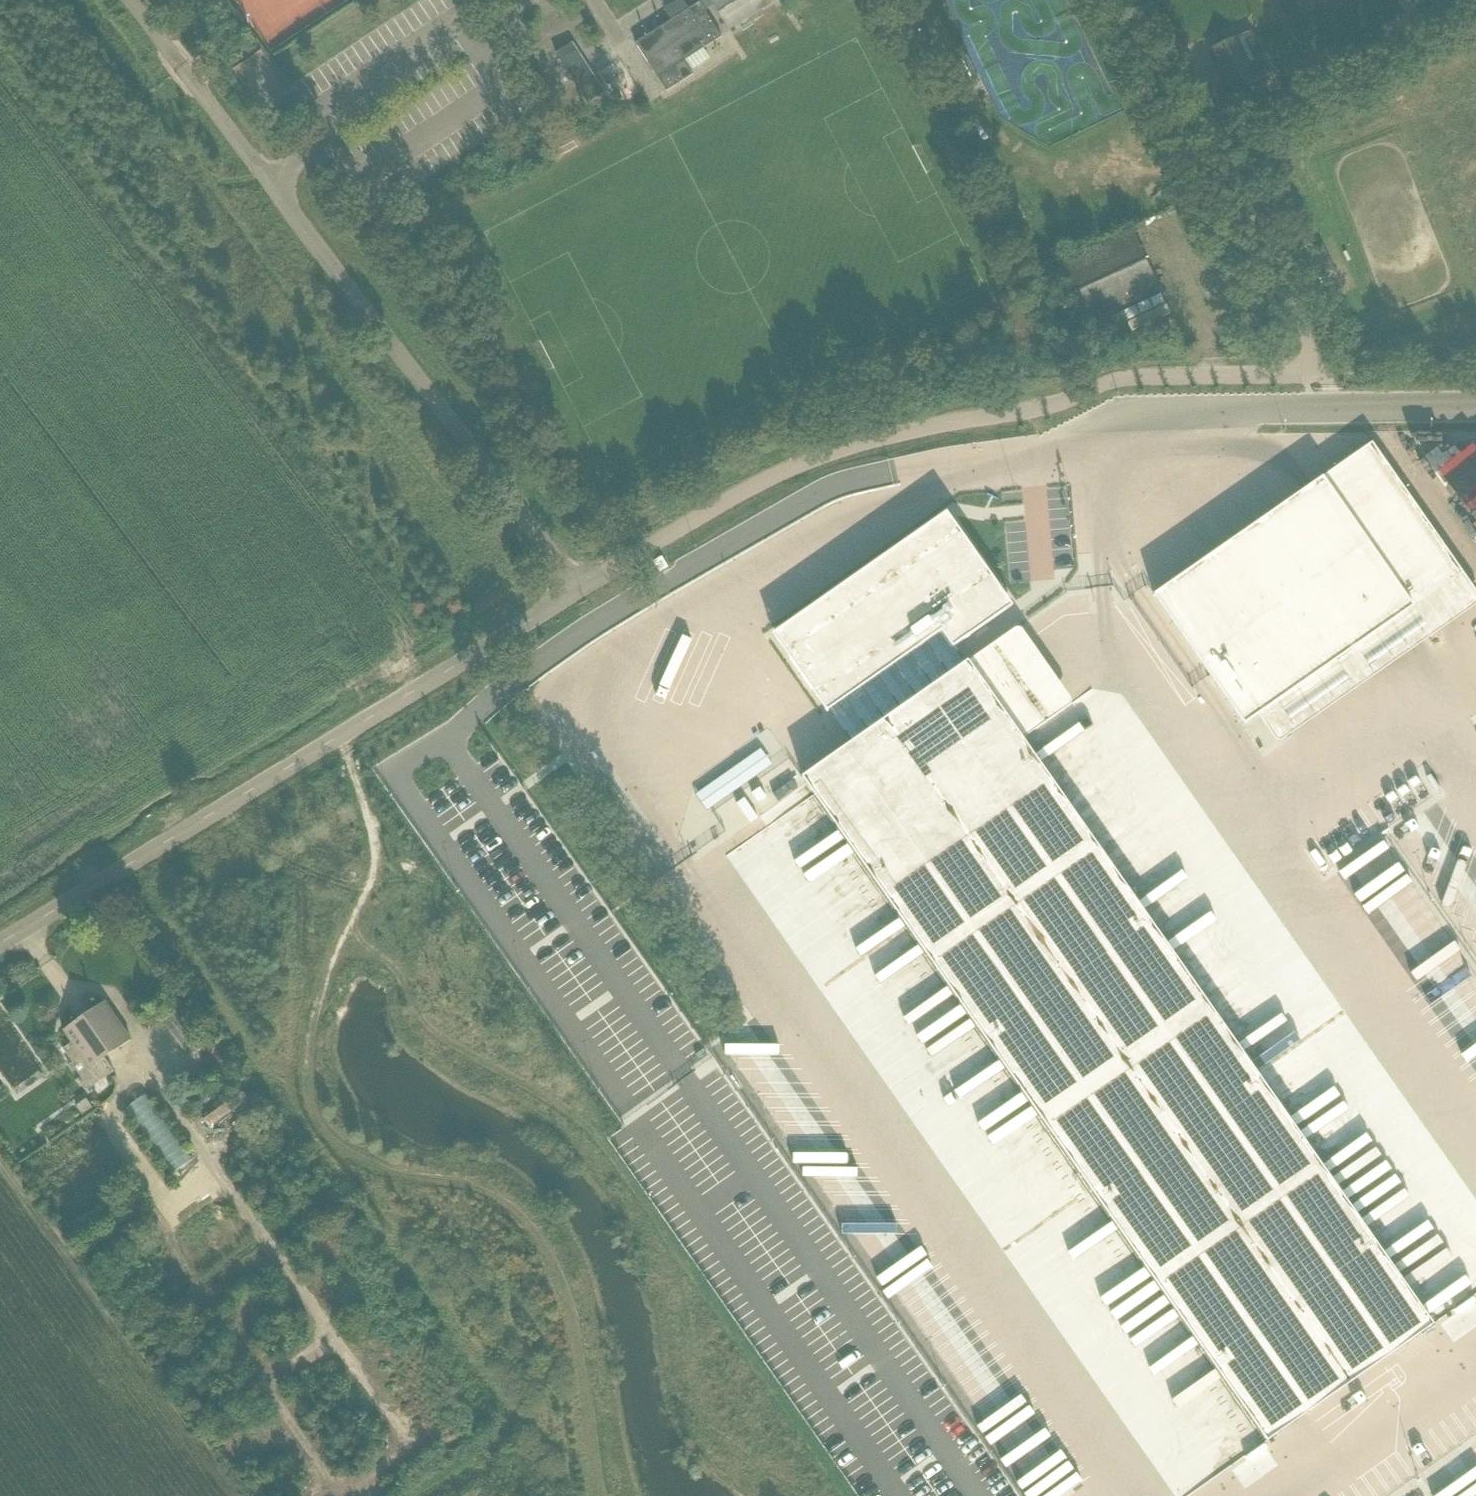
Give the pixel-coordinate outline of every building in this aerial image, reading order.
[(729,30),(775,0),(710,0),(729,30)] [(685,61),(722,37),(699,2),(635,43),(650,66),(651,65),(659,76),(657,77),(666,92),(693,74),(685,61)] [(506,30),(498,35),(503,44),(512,38),(506,30)] [(556,54),(588,103),(603,93),(571,44),(556,54)] [(1058,262),(1088,325),(1161,290),(1132,227),(1058,262)] [(1304,252),(1319,282),(1336,274),(1321,244),(1304,252)] [(1372,443),(1154,595),(1245,725),(1463,572),(1372,443)] [(1474,541),(1475,540),(1475,455),(1474,452),(1459,462),(1453,453),(1435,464),(1441,473),(1433,478),(1474,541)] [(946,518),(778,635),(793,656),(790,659),(812,691),(815,688),(830,710),(845,700),(867,732),(802,778),(1267,1441),(1432,1325),(967,662),(965,664),(954,648),(970,637),(967,633),(1007,606),(946,518)] [(64,1049),(73,1062),(81,1056),(99,1082),(114,1071),(105,1058),(131,1040),(104,1001),(63,1030),(72,1043),(64,1049)] [(86,1099),(76,1106),(83,1115),(93,1108),(86,1099)]
